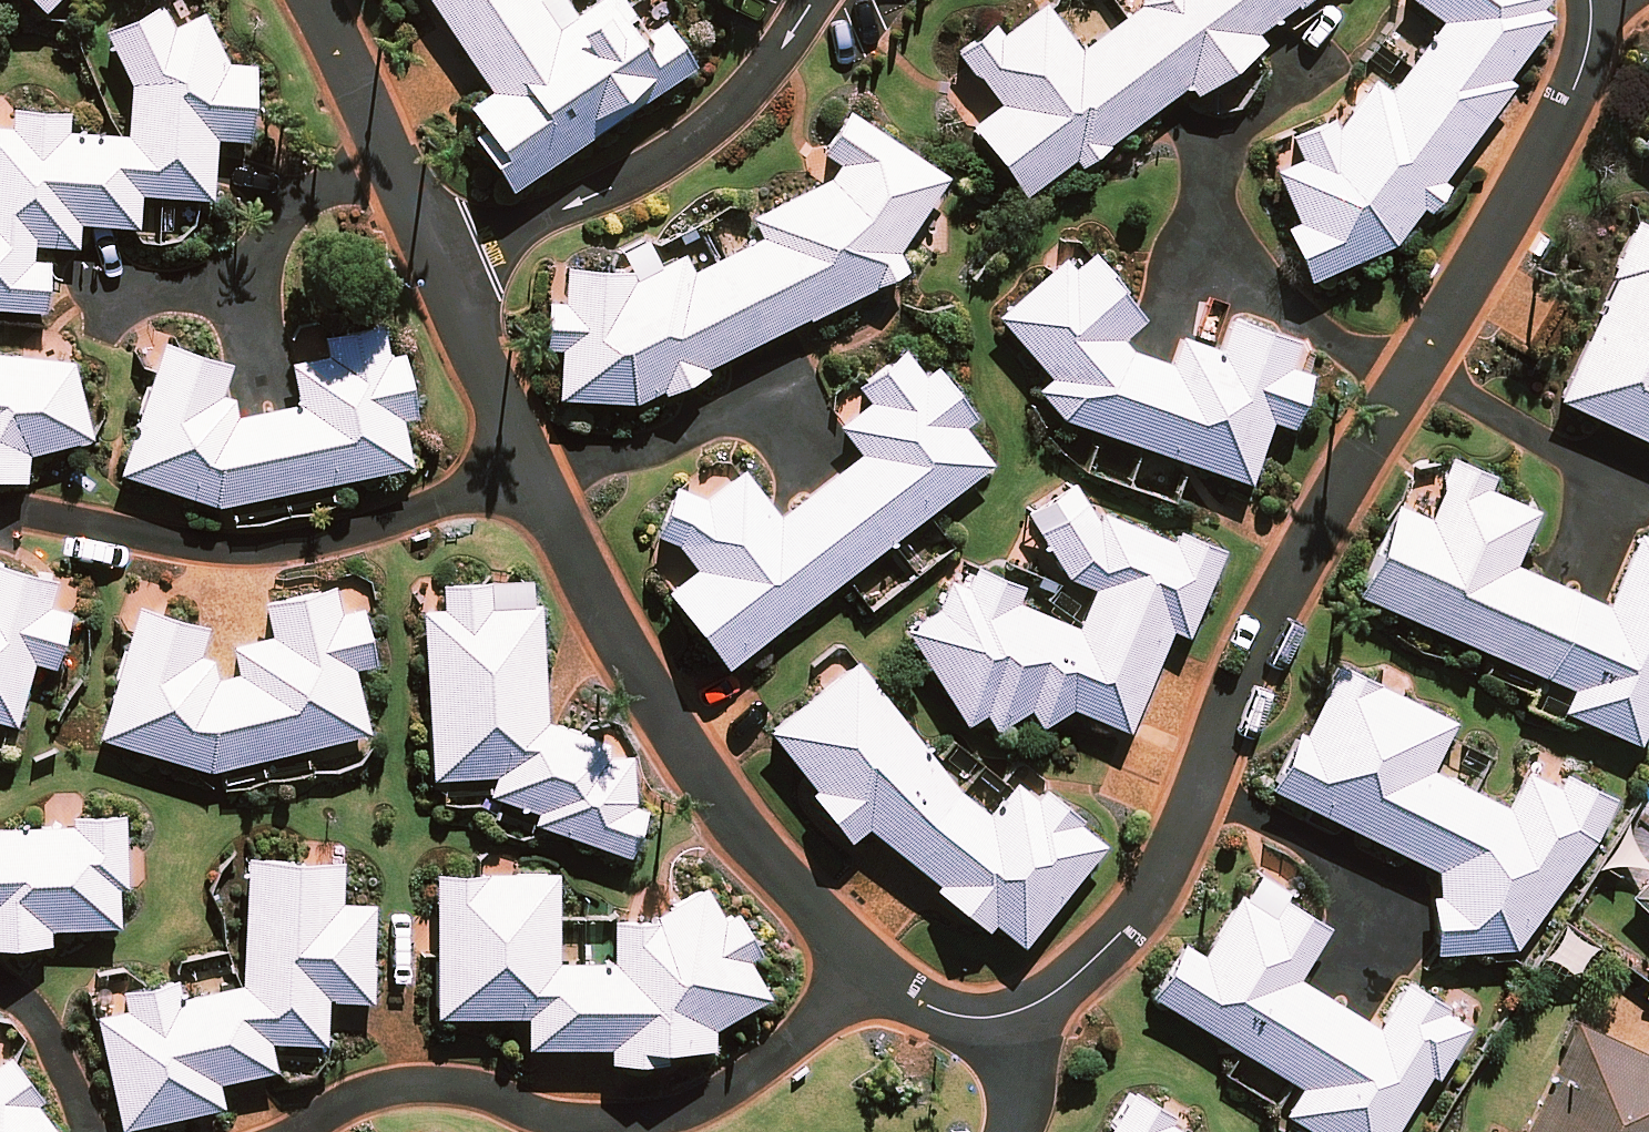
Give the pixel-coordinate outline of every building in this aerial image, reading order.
[(509,185),(691,65),(664,25),(642,40),(616,0),(592,0),(554,25),(537,0),(434,0),(495,92),(473,107),(487,128),(476,135),(509,185)] [(1023,190),(1070,154),(1076,162),(1184,80),(1191,89),(1258,39),(1251,29),(1289,0),(1149,0),(1080,52),(1044,4),(998,39),(989,27),(960,50),(999,101),(972,123),(1023,190)] [(1334,128),(1330,119),(1293,134),(1303,155),(1278,168),(1303,224),(1288,231),(1309,281),(1392,237),(1515,72),(1508,67),(1544,17),(1533,9),(1539,0),(1418,0),(1446,20),(1392,93),(1371,77),(1334,128)] [(42,307),(45,261),(30,260),(32,240),(68,243),(70,216),(132,221),(135,191),(205,196),(209,136),(246,139),(252,67),(228,64),(201,14),(173,28),(160,3),(107,32),(133,84),(130,138),(64,133),(66,111),(12,107),(10,129),(0,128),(0,303),(42,307)] [(556,394),(634,396),(902,269),(891,251),(946,175),(850,113),(826,149),(855,169),(752,217),(763,239),(690,274),(681,256),(634,277),(629,271),(565,266),(563,303),(549,302),(545,345),(559,346),(556,394)] [(1635,222),(1610,276),(1615,278),(1559,398),(1648,440),(1648,229),(1635,222)] [(1036,385),(1062,412),(1246,478),(1268,417),(1288,424),(1306,373),(1286,366),(1295,343),(1231,320),(1219,353),(1180,340),(1171,365),(1117,342),(1138,318),(1088,250),(1073,264),(1064,258),(998,313),(1050,375),(1036,385)] [(123,470),(217,498),(405,460),(397,419),(413,415),(400,354),(384,357),(378,326),(328,336),(332,356),(291,364),(300,406),(239,418),(224,419),(216,397),(228,361),(164,347),(123,470)] [(17,472),(25,449),(88,432),(71,360),(0,354),(0,471),(17,472)] [(669,593),(723,662),(984,459),(957,426),(970,416),(932,367),(919,377),(901,354),(863,384),(876,399),(841,426),(861,452),(776,518),(744,477),(712,501),(676,485),(657,529),(672,533),(700,568),(669,593)] [(1457,457),(1430,517),(1397,502),(1357,587),(1576,687),(1568,705),(1636,736),(1648,709),(1648,539),(1634,532),(1601,603),(1511,562),(1534,512),(1483,489),(1490,472),(1457,457)] [(1068,702),(1126,725),(1167,619),(1185,626),(1218,547),(1179,531),(1172,547),(1102,515),(1096,524),(1085,505),(1040,533),(1069,575),(1100,587),(1079,628),(1009,601),(1014,584),(975,570),(966,590),(953,582),(937,609),(911,626),(963,716),(982,704),(995,723),(1028,703),(1037,720),(1068,702)] [(13,717),(30,657),(52,663),(66,614),(45,608),(52,583),(0,568),(0,714),(13,717)] [(603,741),(544,719),(538,603),(489,606),(488,582),(442,585),(443,609),(425,610),(434,774),(497,772),(489,791),(541,808),(537,822),(629,850),(644,810),(631,805),(629,756),(601,758),(603,741)] [(240,674),(216,680),(209,658),(197,654),(204,627),(140,607),(100,736),(208,765),(365,730),(350,664),(373,659),(362,610),(339,615),(333,587),(265,602),(273,637),(233,646),(240,674)] [(1024,936),(1100,842),(1071,819),(1076,812),(1046,789),(1037,801),(1015,784),(986,820),(953,789),(855,664),(771,730),(854,834),(869,820),(943,882),(941,885),(987,923),(993,912),(1024,936)] [(1295,730),(1270,781),(1439,866),(1445,945),(1510,942),(1591,834),(1607,795),(1561,774),(1556,786),(1524,770),(1504,806),(1428,769),(1452,721),(1338,665),(1303,734),(1295,730)] [(116,921),(114,877),(123,876),(120,815),(78,817),(79,825),(0,828),(0,940),(45,939),(45,923),(116,921)] [(273,1065),(267,1036),(322,1037),(325,994),(369,998),(372,903),(338,904),(340,860),(251,856),(248,858),(244,978),(181,998),(177,980),(123,992),(127,1009),(98,1015),(123,1120),(222,1097),(217,1078),(273,1065)] [(703,888),(651,918),(614,919),(614,962),(554,962),(554,875),(439,875),(439,1012),(527,1012),(527,1042),(612,1041),(612,1058),(667,1058),(667,1041),(710,1042),(709,1023),(765,995),(743,958),(759,948),(736,911),(724,920),(703,888)] [(1632,895),(1648,912),(1648,878),(1632,895)] [(1281,898),(1268,919),(1236,899),(1201,955),(1183,944),(1153,991),(1306,1086),(1291,1109),(1327,1131),(1389,1131),(1429,1068),(1431,1069),(1461,1022),(1459,1021),(1464,1013),(1411,980),(1378,1031),(1291,976),(1323,925),(1281,898)] [(1573,1020),(1522,1131),(1648,1131),(1648,1055),(1573,1020)] [(32,1100),(37,1095),(10,1058),(0,1064),(0,1131),(55,1131),(32,1100)] [(1134,1091),(1108,1131),(1192,1131),(1170,1118),(1172,1114),(1134,1091)]
